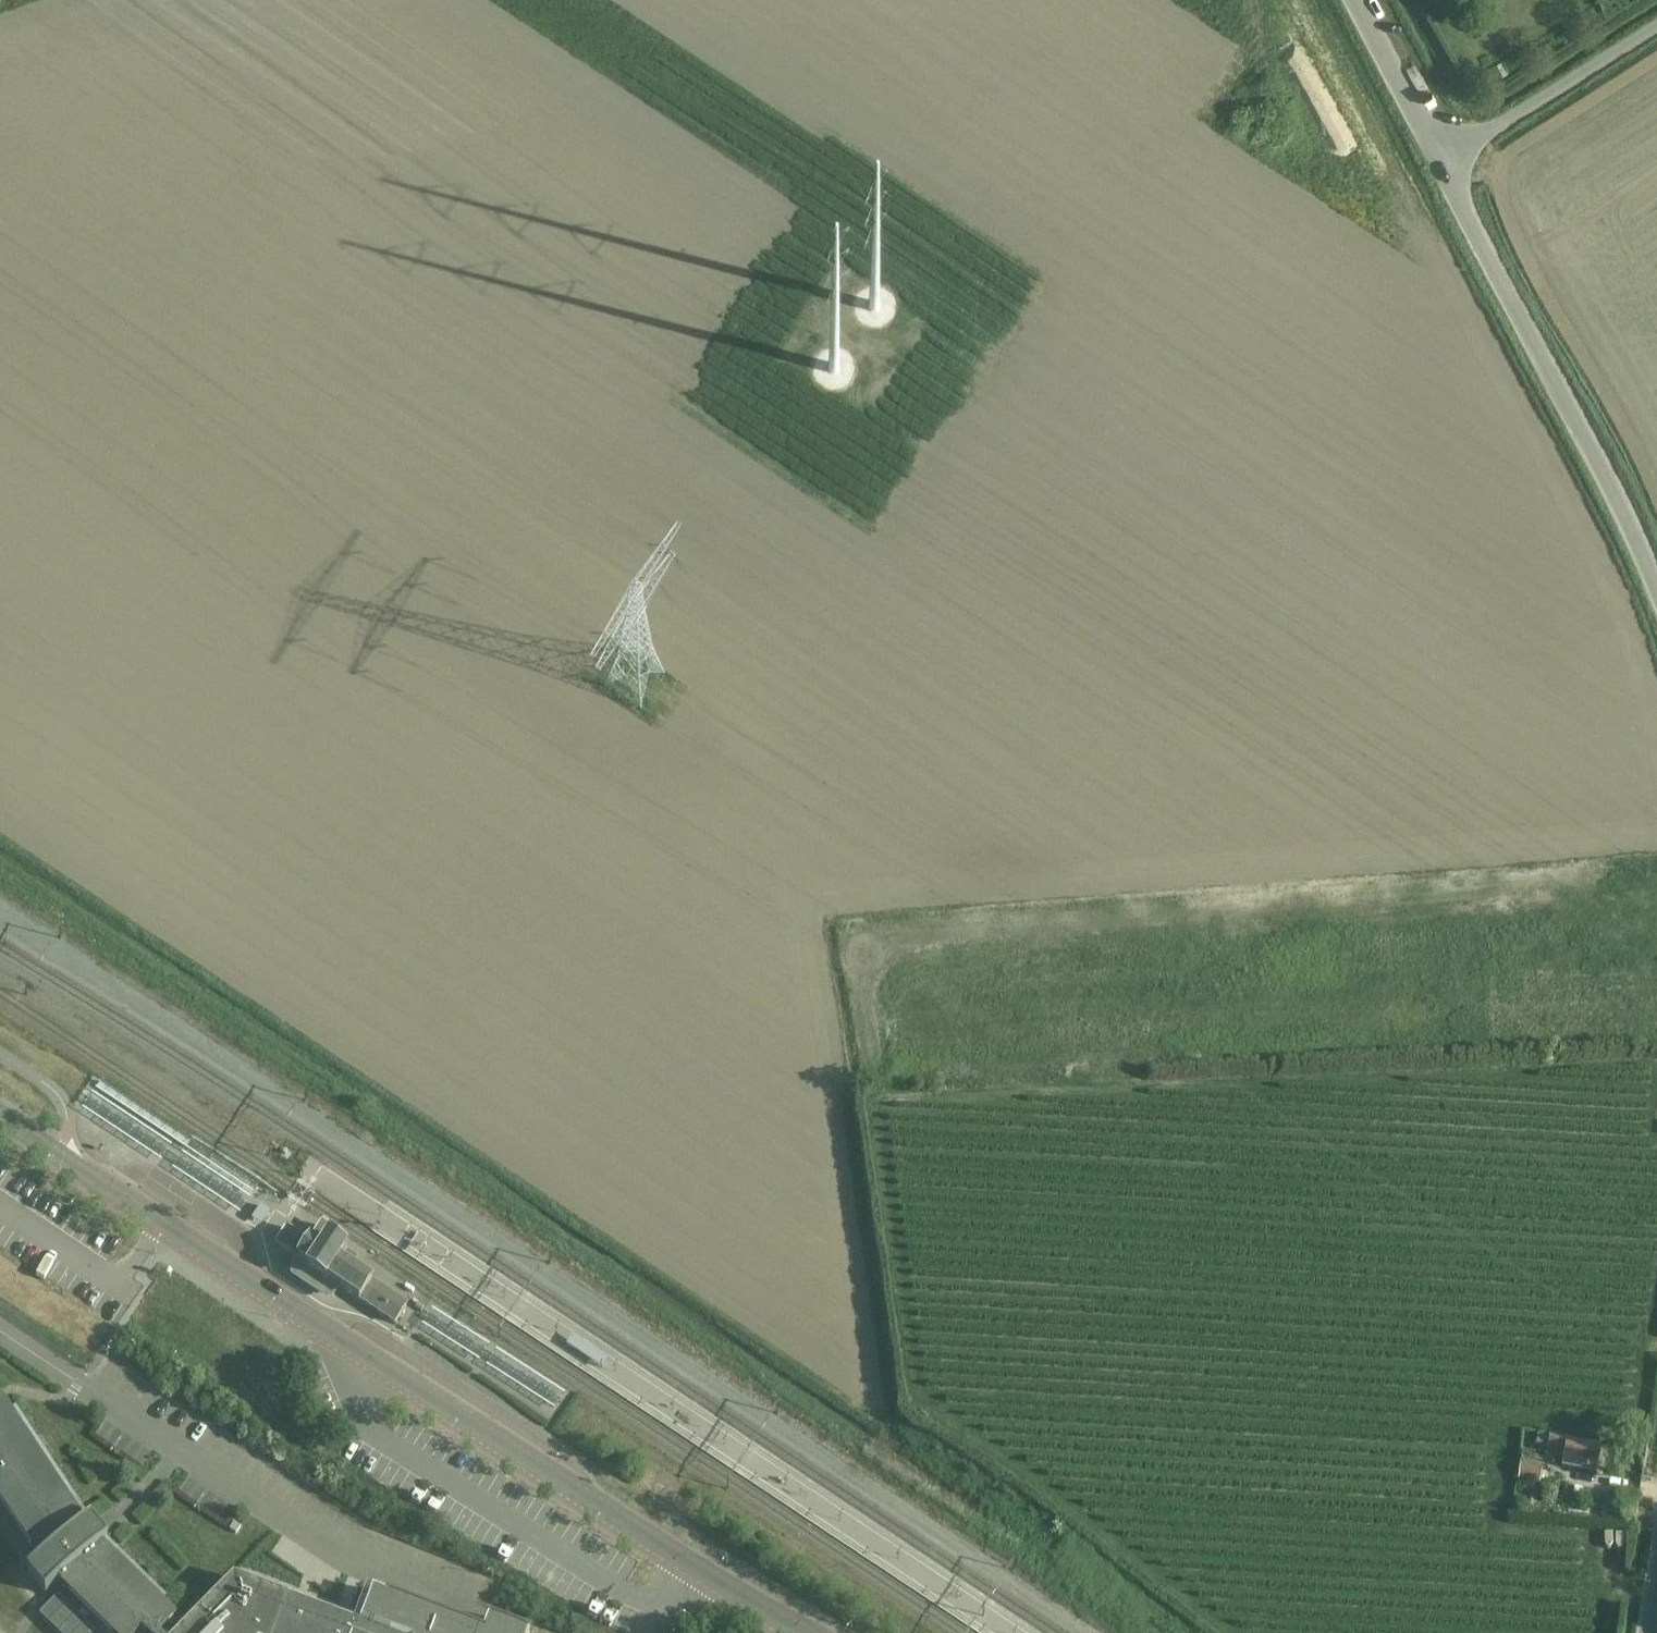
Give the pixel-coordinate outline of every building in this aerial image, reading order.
[(395,1324),(407,1306),(352,1269),(357,1260),(347,1253),(329,1241),(334,1234),(322,1226),(311,1244),(288,1229),(277,1245),(300,1260),(293,1270),(305,1278),(301,1282),(319,1294),(322,1289),(333,1297),(339,1287),(395,1324)] [(0,1502),(37,1559),(38,1558),(40,1560),(41,1562),(34,1568),(28,1574),(37,1584),(47,1595),(53,1589),(60,1583),(61,1585),(63,1586),(63,1587),(62,1587),(74,1598),(85,1609),(82,1612),(78,1615),(69,1605),(59,1596),(49,1605),(40,1615),(58,1632),(59,1632),(94,1632),(95,1631),(90,1627),(85,1622),(88,1619),(91,1615),(108,1632),(109,1632),(141,1632),(142,1632),(144,1632),(163,1632),(168,1627),(177,1618),(140,1583),(104,1547),(106,1545),(109,1542),(100,1531),(91,1521),(88,1523),(86,1525),(44,1463),(3,1400),(0,1402),(0,1502)] [(1568,1445),(1569,1441),(1569,1439),(1538,1434),(1537,1446),(1567,1450),(1564,1470),(1597,1475),(1601,1450),(1568,1445)] [(1540,1484),(1543,1465),(1521,1462),(1518,1481),(1540,1484)] [(510,1626),(488,1617),(488,1618),(487,1619),(488,1619),(489,1620),(486,1626),(484,1632),(429,1612),(374,1591),(367,1610),(359,1630),(324,1616),(288,1603),(262,1593),(236,1583),(204,1616),(187,1632),(529,1632),(510,1626)]
